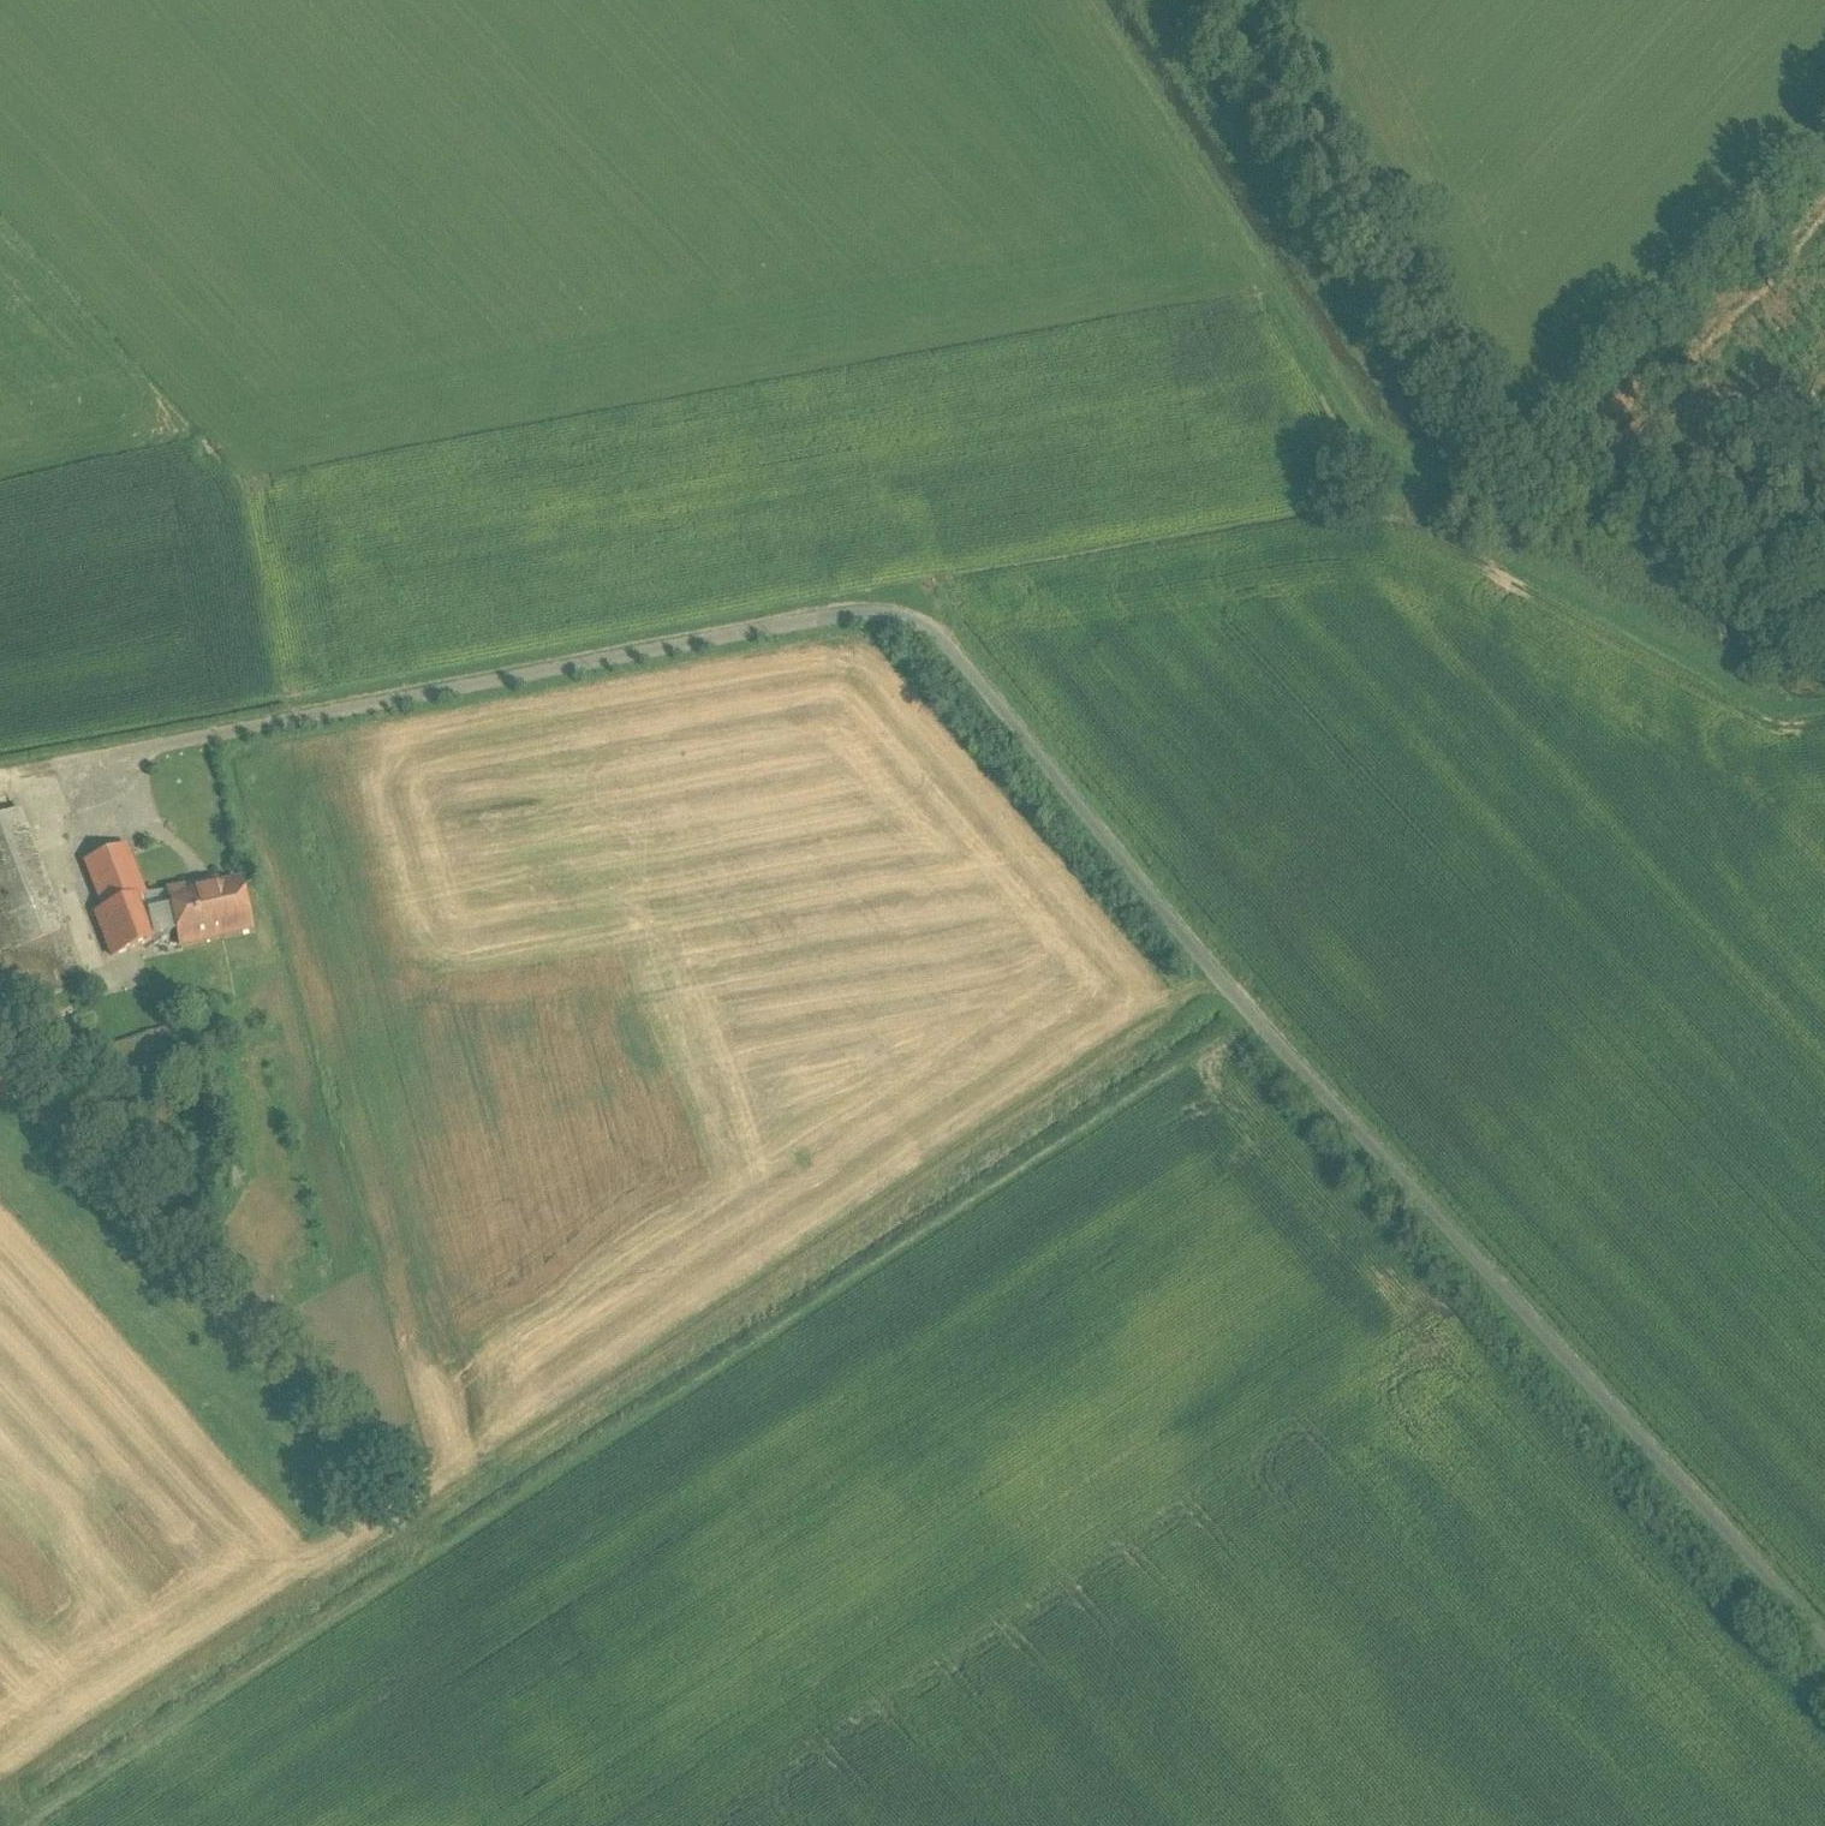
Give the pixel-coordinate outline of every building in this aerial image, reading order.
[(19,813),(0,820),(0,954),(2,959),(65,935),(19,813)] [(171,895),(145,898),(127,850),(87,865),(105,912),(135,900),(142,918),(174,911),(171,895)] [(195,889),(171,895),(183,949),(215,942),(214,940),(251,932),(240,884),(196,894),(195,889)] [(105,912),(96,916),(113,959),(152,944),(151,941),(142,918),(135,900),(105,912)] [(174,911),(142,918),(151,941),(180,935),(174,911)]
